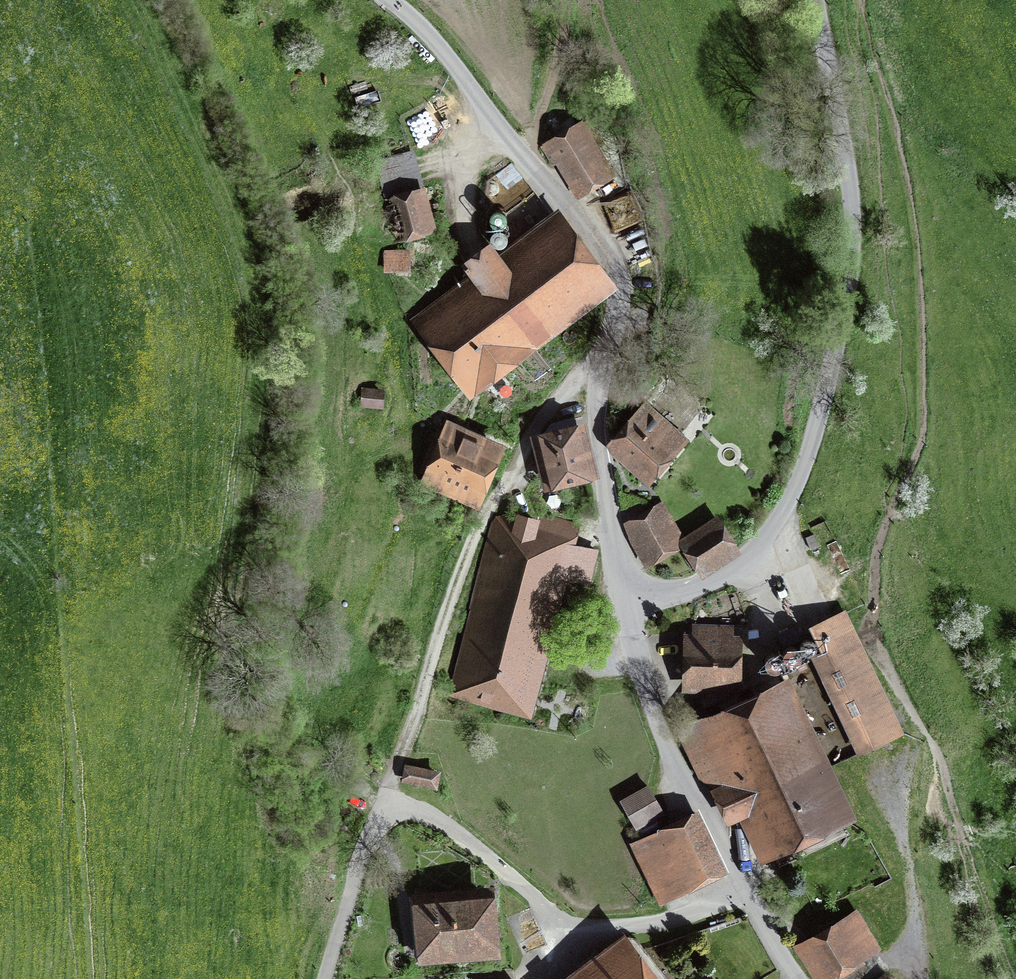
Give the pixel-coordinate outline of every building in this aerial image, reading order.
[(560,159),(580,191),(606,174),(578,129),(543,151),(552,164),(560,159)] [(387,193),(418,185),(410,154),(378,163),(387,193)] [(501,173),(510,185),(523,175),(514,163),(501,173)] [(518,206),(504,215),(519,237),(552,215),(526,176),(506,190),(518,206)] [(630,185),(599,200),(632,264),(650,254),(643,212),(630,185)] [(393,203),(401,232),(425,225),(417,197),(393,203)] [(482,296),(435,331),(471,378),(604,280),(562,224),(505,266),(491,247),(468,265),(482,284),(476,288),(482,296)] [(408,250),(386,251),(386,269),(408,269),(408,250)] [(617,446),(650,474),(682,437),(653,412),(656,409),(652,406),(617,446)] [(544,447),(537,448),(547,483),(594,470),(583,429),(577,431),(573,417),(551,423),(545,439),(542,440),(544,447)] [(494,453),(450,433),(428,482),(435,485),(437,479),(474,496),(494,453)] [(649,559),(677,542),(659,510),(630,527),(649,559)] [(503,528),(462,686),(521,702),(561,543),(503,528)] [(731,550),(716,528),(687,547),(691,552),(683,557),(693,572),(701,567),(702,569),(731,550)] [(844,612),(811,628),(822,652),(818,654),(864,750),(902,733),(844,612)] [(692,645),(691,680),(732,681),(733,646),(731,646),(731,629),(694,628),(694,645),(692,645)] [(797,776),(759,697),(680,734),(689,753),(688,754),(699,778),(709,774),(729,816),(751,805),(771,848),(839,816),(816,767),(797,776)] [(438,774),(409,768),(406,779),(436,785),(438,774)] [(647,787),(622,801),(637,827),(662,813),(647,787)] [(722,866),(695,812),(633,843),(660,897),(722,866)] [(421,936),(424,962),(501,955),(496,904),(486,905),(485,896),(423,902),(426,936),(421,936)] [(796,955),(812,978),(833,978),(859,965),(840,930),(796,955)] [(627,937),(625,938),(586,967),(592,976),(588,978),(666,978),(636,940),(635,939),(634,938),(632,937),(630,937),(627,937)]
